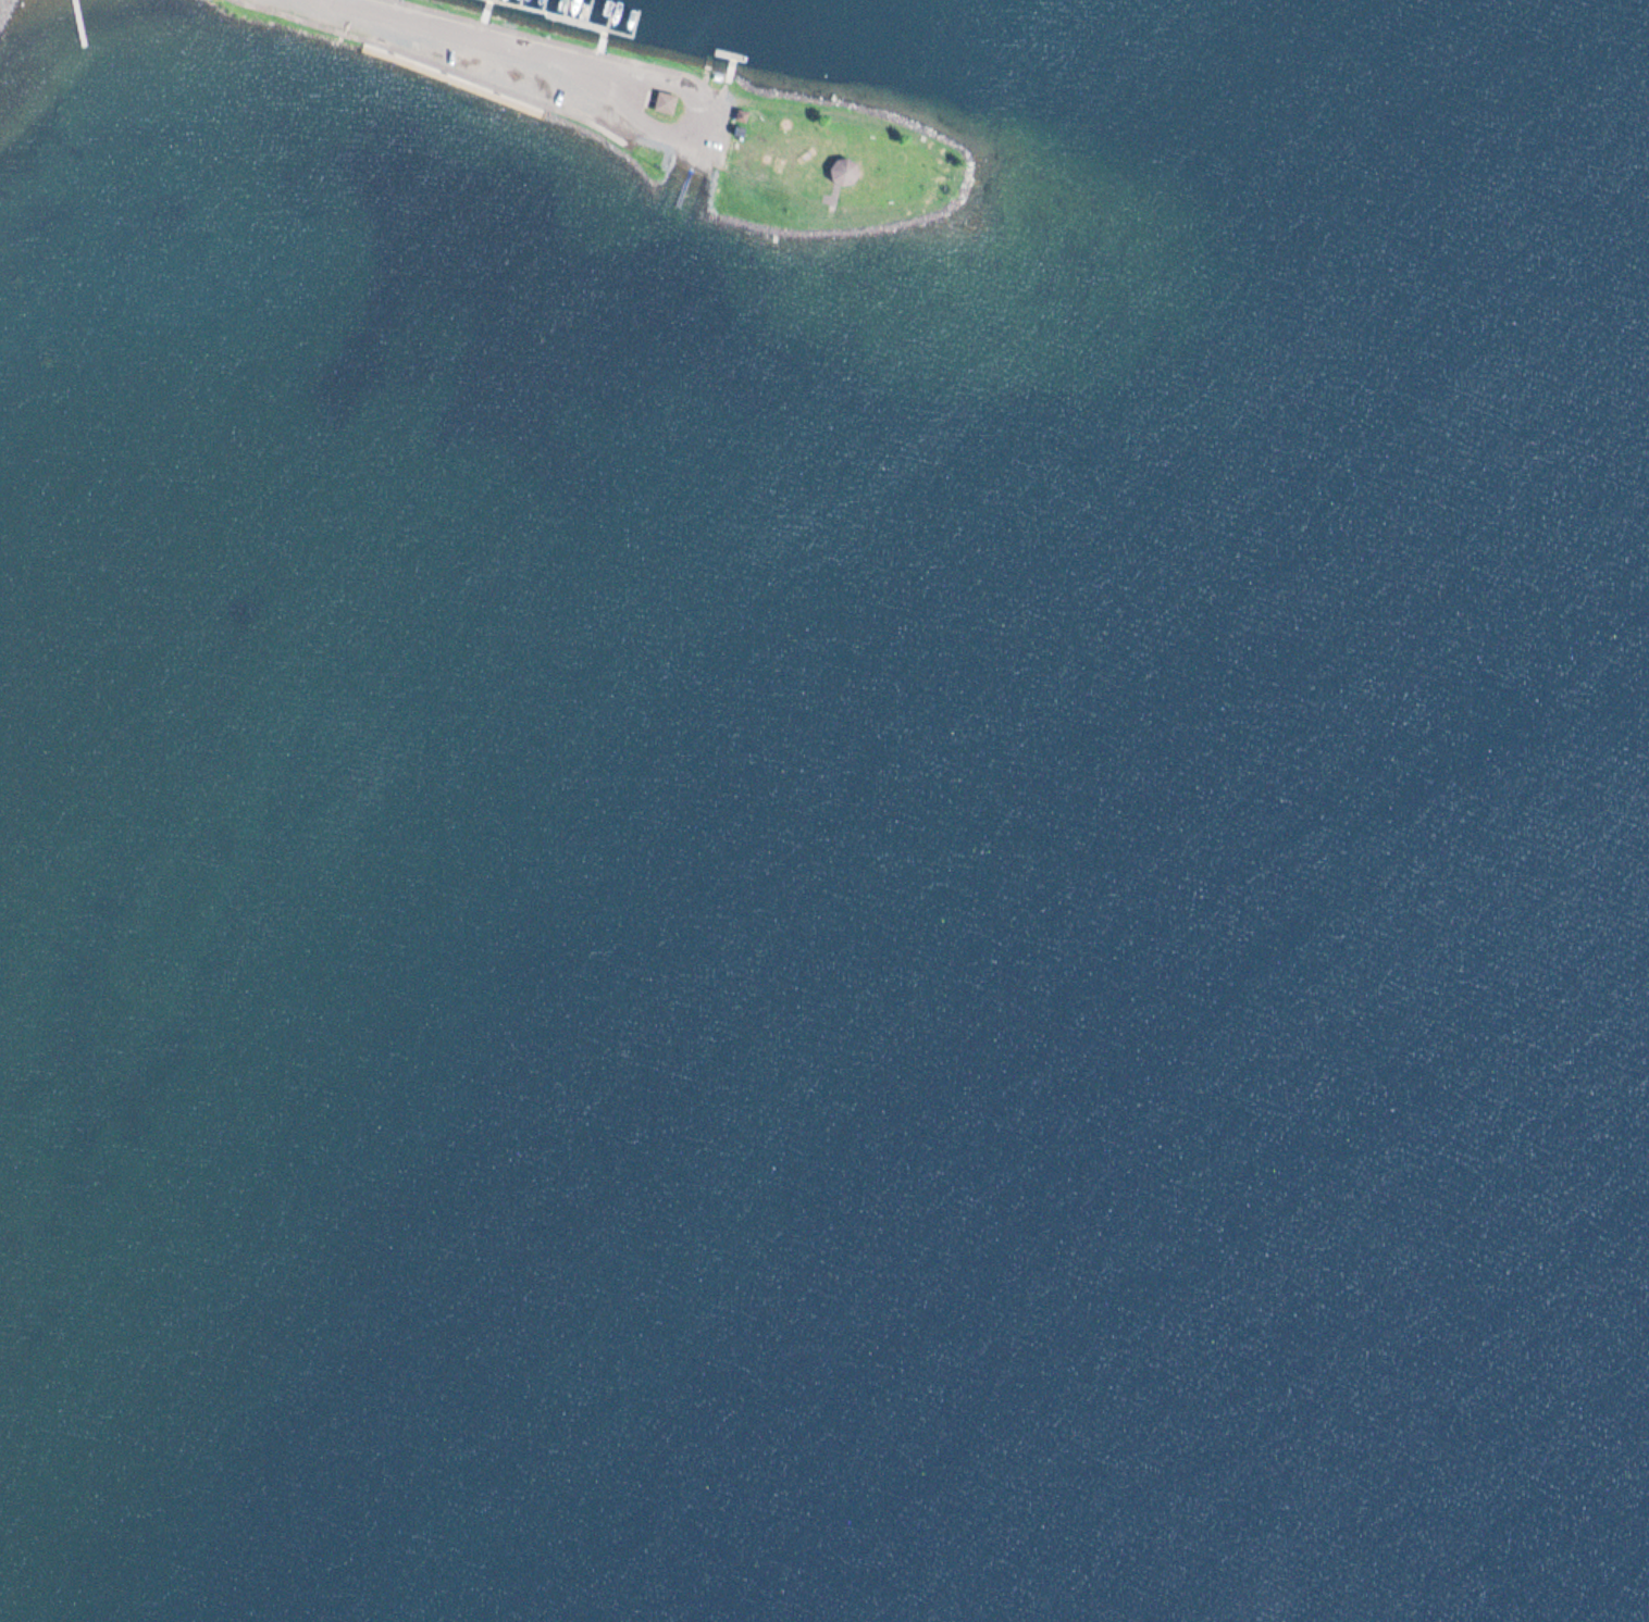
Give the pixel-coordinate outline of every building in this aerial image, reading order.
[(675,116),(679,96),(660,92),(656,112),(675,116)] [(862,169),(842,157),(830,177),(849,189),(862,169)]
